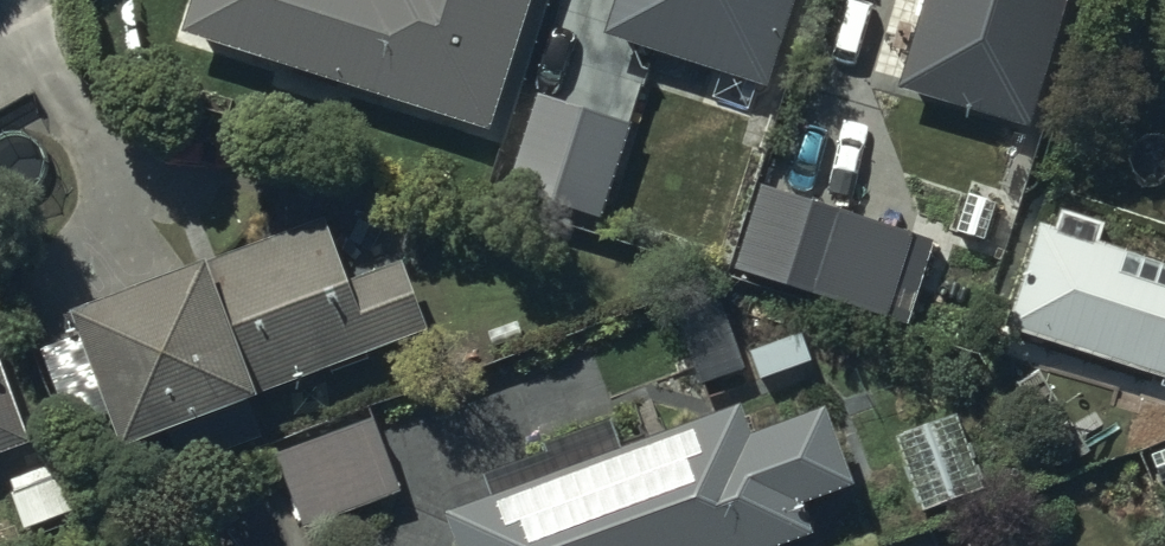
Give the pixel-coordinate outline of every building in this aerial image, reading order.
[(193,14),(479,102),(511,0),(198,0),(193,14)] [(619,18),(758,61),(777,0),(625,0),(619,18)] [(907,74),(1029,109),(1060,0),(928,0),(907,74)] [(597,205),(626,119),(538,89),(509,175),(597,205)] [(914,227),(762,180),(736,264),(887,312),(914,227)] [(347,275),(323,208),(74,298),(121,426),(425,316),(403,255),(347,275)] [(1039,221),(1009,315),(1164,366),(1164,262),(1039,221)] [(0,359),(0,443),(26,434),(0,359)] [(735,400),(452,499),(469,545),(729,545),(806,519),(792,481),(844,463),(822,403),(746,430),(735,400)] [(398,481),(370,404),(274,438),(302,516),(398,481)] [(954,414),(895,436),(922,510),(981,488),(954,414)]
